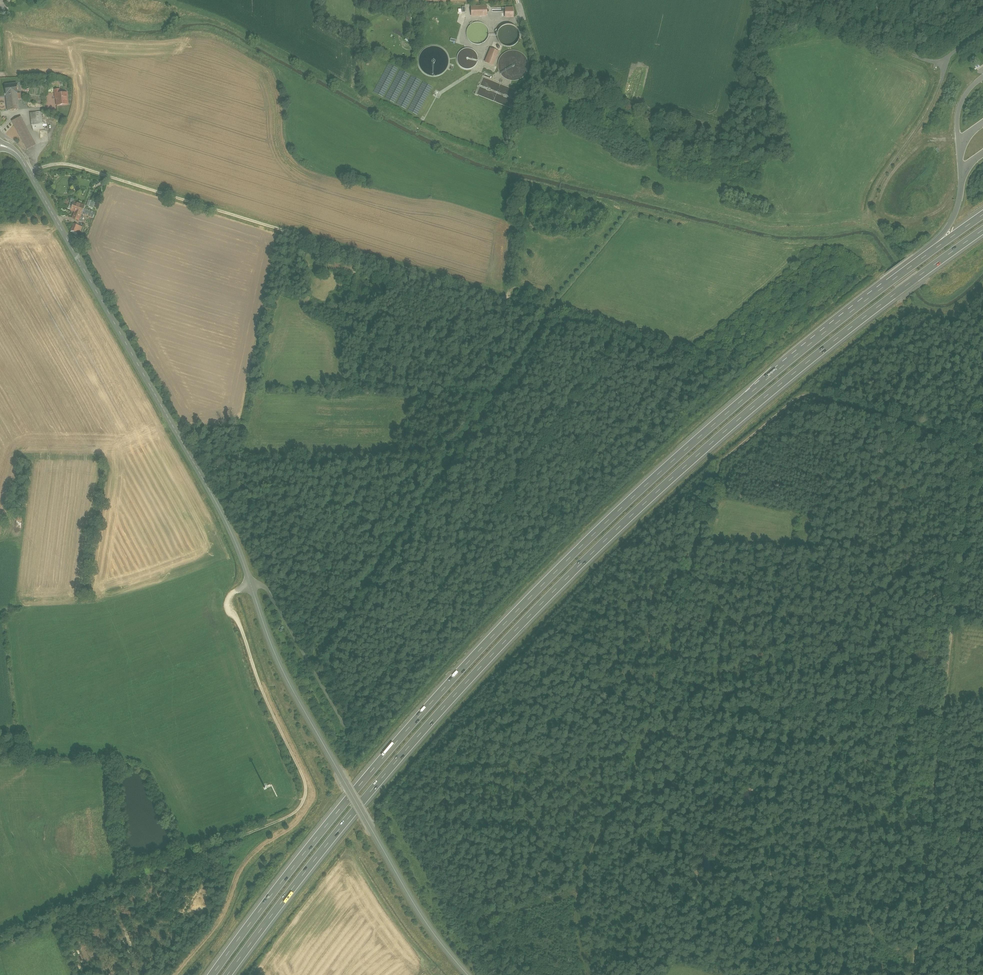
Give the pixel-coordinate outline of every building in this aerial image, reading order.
[(488,7),(472,8),(472,18),(488,18),(488,7)] [(514,9),(506,9),(506,19),(515,19),(514,9)] [(519,34),(516,31),(513,28),(509,28),(505,29),(501,31),(499,35),(499,39),(500,43),(502,46),(505,48),(510,49),(514,48),(517,45),(519,42),(520,38),(519,34)] [(447,56),(444,52),(439,49),(434,48),(428,49),(424,53),(421,57),(420,63),(421,68),(425,73),(429,76),(435,77),(440,75),(445,72),(448,67),(449,62),(447,56)] [(478,56),(475,52),(472,50),(468,50),(464,51),(460,53),(458,57),(458,61),(459,64),(461,68),(464,70),(469,71),(473,70),(476,67),(478,64),(479,60),(478,56)] [(500,53),(491,50),(485,63),(494,67),(500,53)] [(527,60),(524,56),(519,52),(513,52),(508,53),(503,56),(500,61),(499,67),(500,73),(504,78),(508,80),(515,81),(520,80),(525,77),(528,72),(529,66),(527,60)] [(380,96),(409,109),(422,80),(399,69),(399,68),(389,63),(383,76),(382,78),(386,79),(385,82),(384,82),(382,87),(384,88),(380,96)] [(423,81),(413,101),(416,102),(416,101),(419,103),(418,105),(421,107),(422,105),(423,105),(431,90),(428,88),(430,84),(423,81)] [(18,83),(6,84),(9,113),(21,112),(18,83)] [(61,90),(54,90),(56,107),(69,105),(67,93),(61,94),(61,90)] [(43,114),(32,115),(33,128),(45,126),(43,114)] [(32,137),(23,119),(14,124),(23,142),(32,137)] [(78,204),(74,203),(70,213),(76,215),(74,219),(80,221),(85,207),(81,206),(81,207),(77,206),(78,204)] [(85,214),(94,217),(96,211),(87,208),(85,214)]
